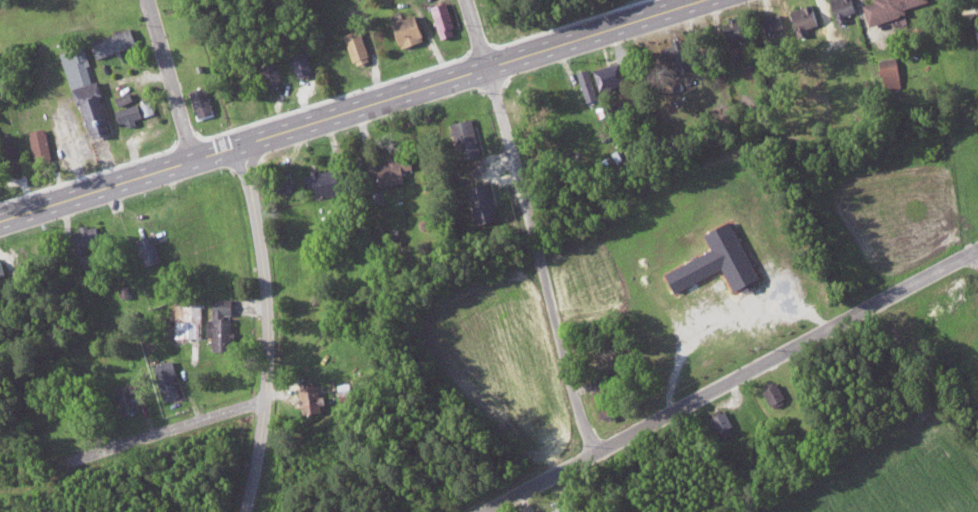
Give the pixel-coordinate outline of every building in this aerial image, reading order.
[(834,23),(846,20),(844,15),(857,11),(854,0),(827,0),(834,23)] [(867,24),(905,15),(903,7),(925,1),(925,0),(860,0),(867,24)] [(445,37),(460,32),(450,1),(435,5),(445,37)] [(799,37),(812,34),(811,27),(819,25),(815,4),(794,8),(799,37)] [(396,22),(407,47),(431,36),(420,11),(396,22)] [(772,30),(787,26),(783,12),(768,17),(772,30)] [(731,36),(752,35),(752,20),(730,21),(731,36)] [(102,57),(141,44),(135,27),(96,40),(102,57)] [(347,34),(357,65),(374,59),(364,28),(347,34)] [(93,139),(115,133),(100,80),(97,81),(87,46),(67,52),(93,139)] [(316,70),(312,55),(297,58),(301,74),(316,70)] [(894,57),(877,61),(884,91),(901,87),(894,57)] [(265,63),(270,86),(287,82),(281,58),(265,63)] [(630,80),(623,60),(596,70),(603,90),(630,80)] [(603,96),(592,67),(581,71),(592,101),(603,96)] [(218,113),(210,85),(194,89),(201,118),(218,113)] [(119,95),(122,104),(137,99),(134,90),(119,95)] [(119,110),(124,125),(157,113),(152,99),(119,110)] [(458,144),(467,142),(469,150),(483,146),(476,117),(453,123),(458,144)] [(33,130),(39,159),(56,156),(49,126),(33,130)] [(415,157),(402,159),(401,154),(390,156),(391,161),(381,162),(385,185),(409,181),(407,169),(417,168),(415,157)] [(311,186),(319,186),(320,195),(345,192),(344,182),(347,182),(346,168),(310,172),(311,186)] [(479,223),(500,220),(495,182),(475,185),(479,223)] [(764,278),(737,221),(710,233),(718,249),(672,271),(681,290),(729,267),(740,290),(764,278)] [(149,264),(165,260),(158,233),(143,238),(149,264)] [(216,350),(235,350),(236,315),(237,315),(238,298),(217,297),(216,319),(212,319),(211,335),(217,335),(216,350)] [(203,304),(179,304),(178,322),(192,323),(192,333),(202,334),(203,304)] [(179,365),(175,366),(174,360),(159,363),(166,399),(184,396),(179,365)] [(144,409),(136,382),(118,387),(127,415),(144,409)] [(767,390),(775,405),(789,397),(781,382),(767,390)] [(327,409),(323,384),(303,387),(307,412),(327,409)] [(721,431),(736,426),(731,411),(716,415),(721,431)]
